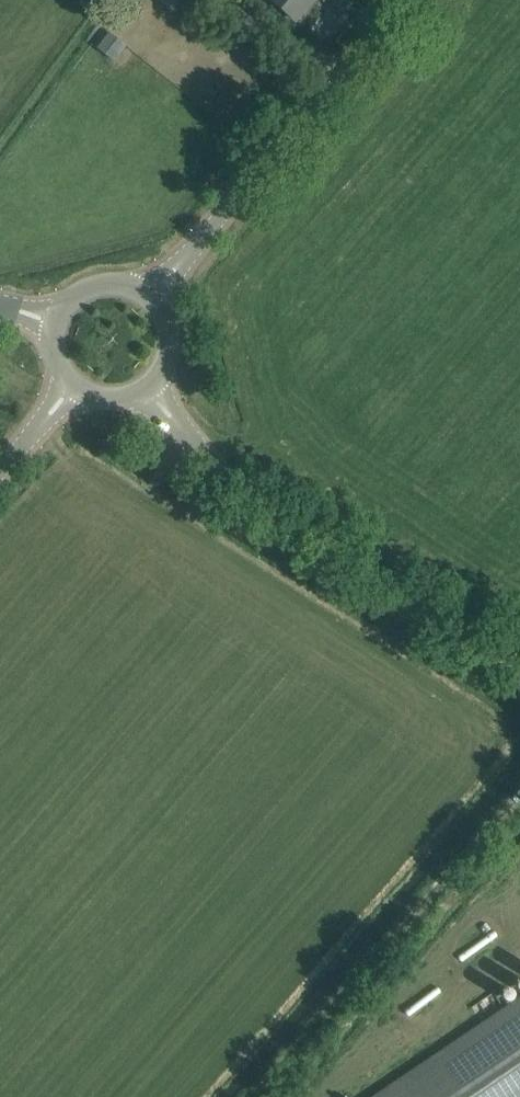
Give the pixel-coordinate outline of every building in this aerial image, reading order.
[(157,1),(174,14),(185,0),(158,0),(157,1)] [(279,5),(278,6),(294,21),(313,0),(273,0),(279,5)] [(97,48),(114,61),(127,45),(109,32),(97,48)] [(373,1096),(519,1096),(519,997),(373,1096)]
